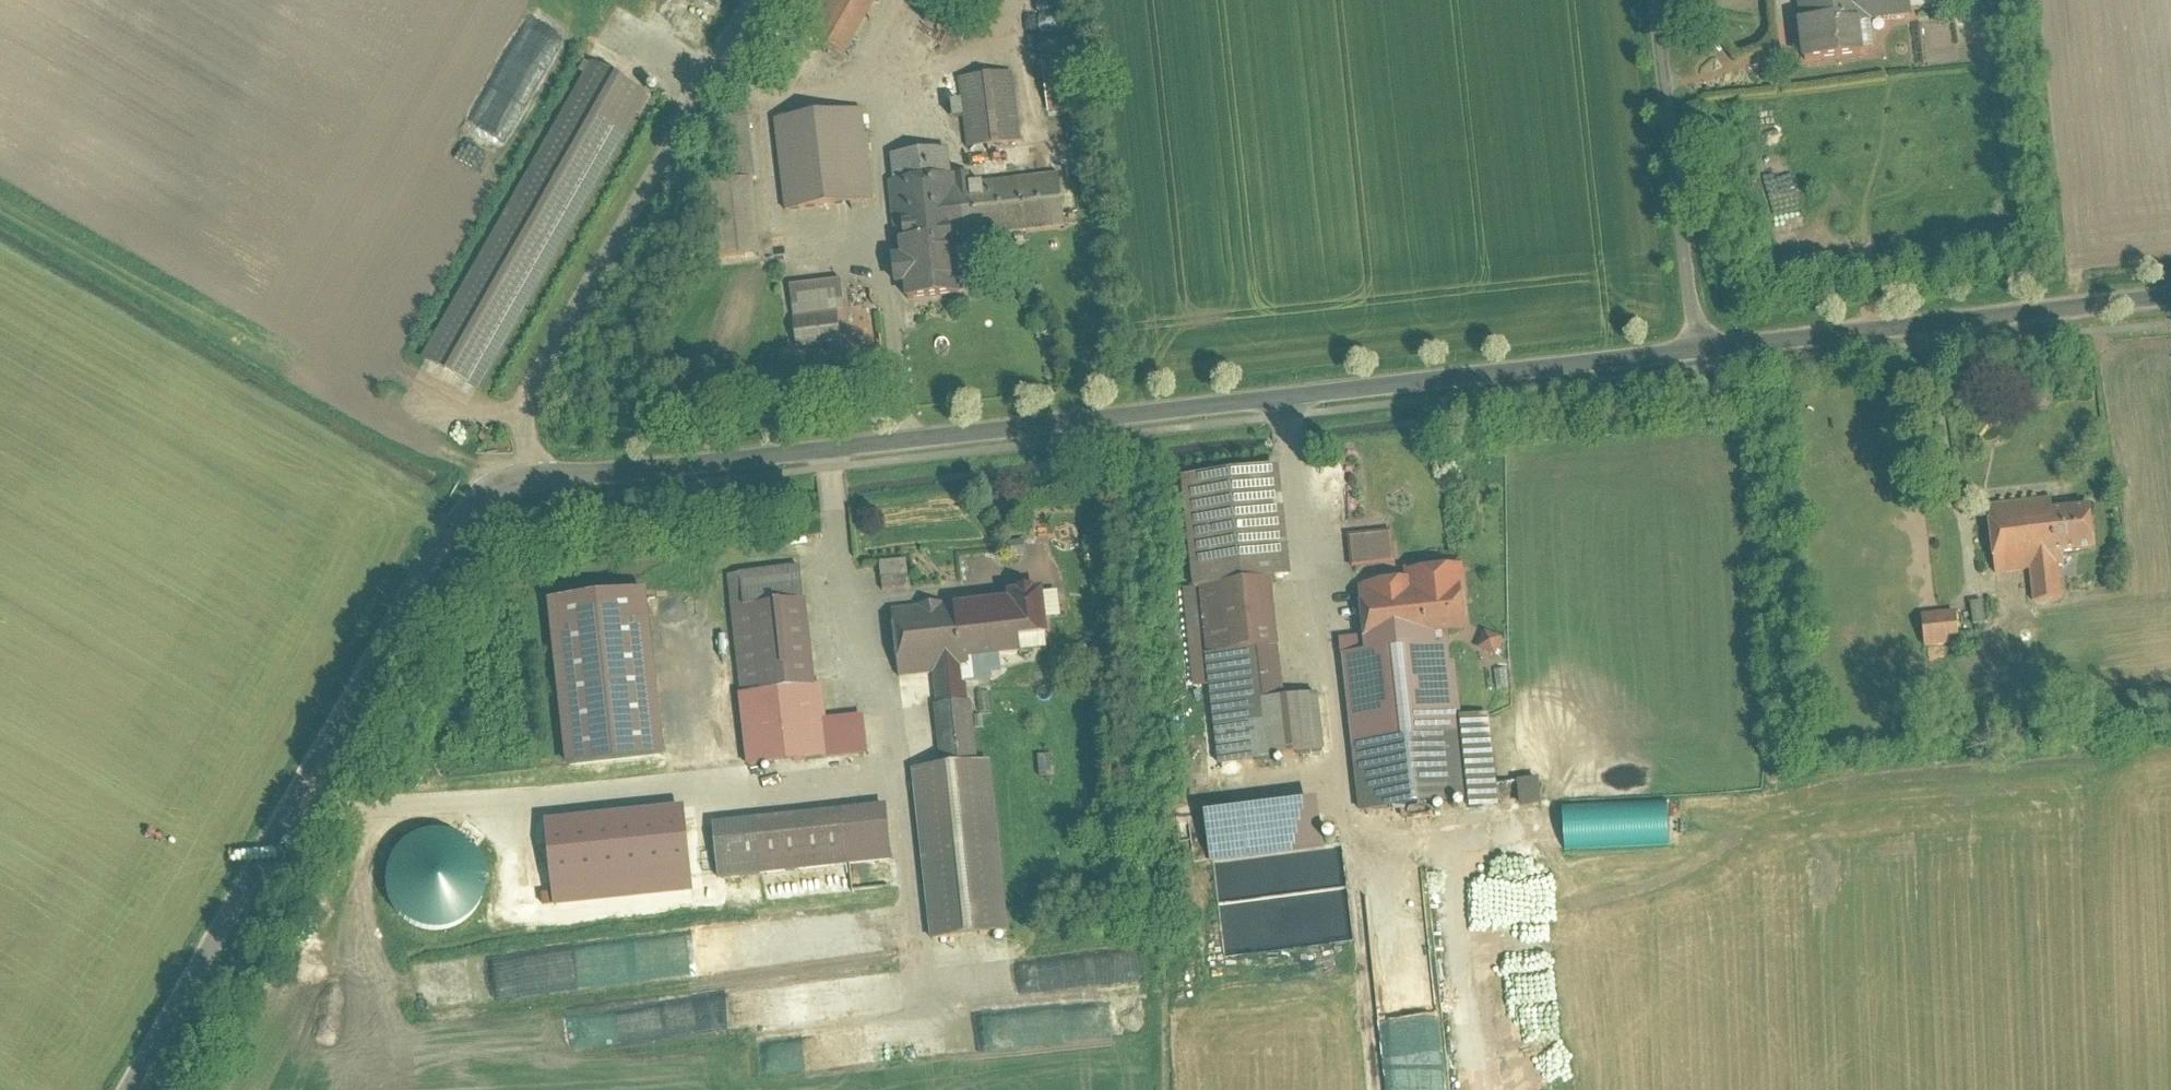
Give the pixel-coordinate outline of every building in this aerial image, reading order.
[(814,42),(838,57),(872,0),(839,0),(814,42)] [(1797,59),(1859,52),(1857,28),(1906,23),(1904,0),(1791,0),(1797,59)] [(1964,15),(2000,10),(1999,0),(1962,0),(1964,15)] [(655,93),(592,58),(423,361),(486,396),(655,93)] [(1043,65),(1045,109),(1074,108),(1071,64),(1043,65)] [(1017,136),(1006,72),(961,79),(973,144),(1017,136)] [(856,104),(771,117),(785,207),(870,194),(856,104)] [(953,237),(1071,220),(1062,161),(946,178),(942,150),(893,157),(914,306),(962,299),(953,237)] [(795,277),(796,314),(844,312),(843,275),(795,277)] [(1266,484),(1166,495),(1177,601),(1189,599),(1207,774),(1317,762),(1311,710),(1272,714),(1259,587),(1276,586),(1266,484)] [(2059,515),(2058,503),(1987,511),(1993,565),(2024,562),(2029,606),(2069,602),(2065,564),(2106,560),(2101,511),(2059,515)] [(1391,536),(1348,538),(1350,569),(1393,566),(1391,536)] [(987,572),(986,555),(960,557),(961,574),(987,572)] [(880,591),(908,590),(906,562),(879,564),(880,591)] [(1348,672),(1362,815),(1466,806),(1455,690),(1434,692),(1429,636),(1471,632),(1466,571),(1406,576),(1409,605),(1362,610),(1368,670),(1348,672)] [(790,581),(716,590),(738,767),(871,751),(868,722),(808,729),(790,581)] [(645,591),(545,600),(560,769),(660,760),(645,591)] [(1973,626),(1986,623),(1981,601),(1969,604),(1973,626)] [(1013,652),(1006,603),(887,619),(894,673),(924,669),(937,770),(910,773),(933,939),(1006,930),(985,779),(968,781),(952,660),(1013,652)] [(1965,611),(1926,612),(1927,660),(1966,658),(1965,611)] [(1495,658),(1501,639),(1483,633),(1476,652),(1495,658)] [(1537,781),(1514,782),(1516,810),(1539,808),(1537,781)] [(1558,807),(1560,853),(1667,847),(1664,801),(1558,807)] [(1314,802),(1200,815),(1206,865),(1319,852),(1314,802)] [(548,910),(689,894),(679,808),(538,824),(548,910)] [(482,916),(469,847),(455,849),(452,831),(376,846),(393,934),(482,916)] [(758,882),(837,871),(831,831),(752,842),(758,882)] [(1381,983),(1384,1028),(1436,1025),(1433,980),(1381,983)] [(768,1053),(774,1080),(811,1071),(805,1045),(768,1053)]
